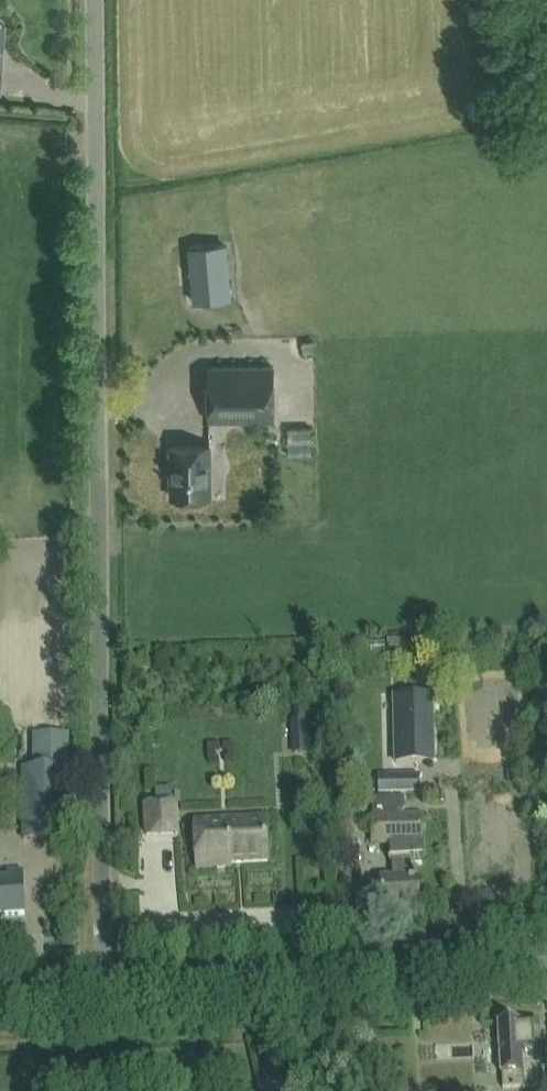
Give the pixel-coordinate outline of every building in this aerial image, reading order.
[(193,300),(229,297),(224,243),(188,247),(193,300)] [(209,366),(209,419),(273,418),(273,365),(209,366)] [(321,431),(296,431),(296,462),(321,462),(321,431)] [(210,495),(209,445),(171,445),(171,464),(173,464),(173,474),(171,474),(171,496),(210,495)] [(434,762),(433,715),(435,715),(435,701),(432,701),(432,697),(395,697),(396,763),(434,762)] [(23,769),(23,839),(67,839),(67,734),(32,734),(33,769),(23,769)] [(15,738),(0,738),(0,750),(14,750),(15,738)] [(379,777),(379,793),(419,792),(419,776),(379,777)] [(374,817),(403,816),(403,797),(374,797),(374,817)] [(186,842),(186,809),(152,810),(152,843),(186,842)] [(420,907),(418,876),(415,876),(415,859),(422,858),(420,816),(403,816),(374,817),(372,817),(372,843),(391,843),(392,862),(393,862),(392,860),(398,860),(399,880),(381,881),(383,909),(420,907)] [(268,861),(266,823),(228,824),(228,821),(195,823),(197,868),(231,867),(230,863),(268,861)] [(25,915),(23,878),(0,879),(0,916),(25,915)] [(497,1022),(500,1074),(502,1073),(502,1088),(542,1086),(539,1040),(538,1022),(521,1023),(521,1021),(497,1022)]
